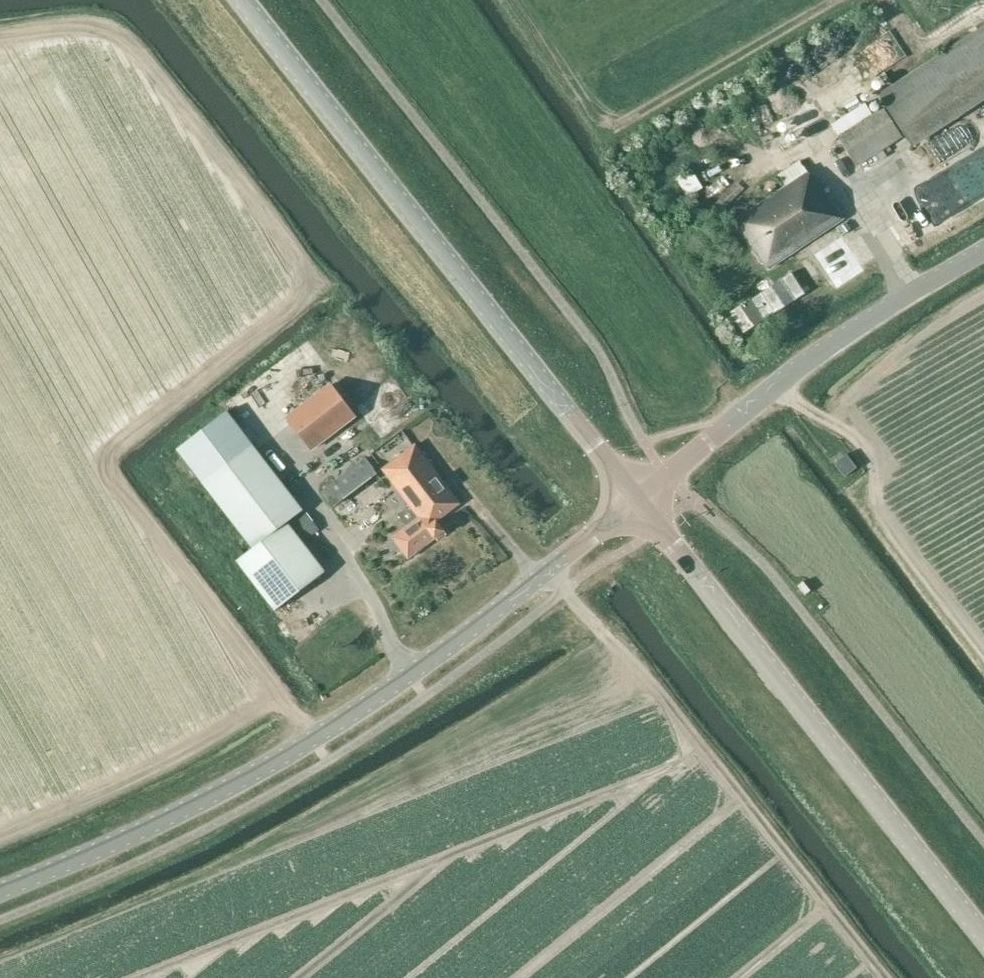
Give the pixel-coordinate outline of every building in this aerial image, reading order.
[(884,107),(839,136),(858,166),(876,155),(883,150),(903,137),(884,107)] [(883,150),(876,155),(879,160),(886,155),(883,150)] [(788,186),(737,219),(769,270),(844,219),(820,183),(817,186),(809,172),(788,186)] [(312,449),(355,417),(331,385),(288,417),(312,449)] [(227,411),(178,450),(204,484),(255,549),(288,523),(304,510),(254,445),(227,411)] [(437,537),(446,531),(438,522),(462,503),(416,442),(383,469),(419,517),(393,537),(408,558),(424,546),(423,545),(436,536),(437,537)] [(845,477),(857,467),(847,454),(835,463),(845,477)] [(304,514),(292,523),(304,539),(316,530),(304,514)] [(326,572),(288,523),(255,549),(240,560),(278,609),(326,572)]
